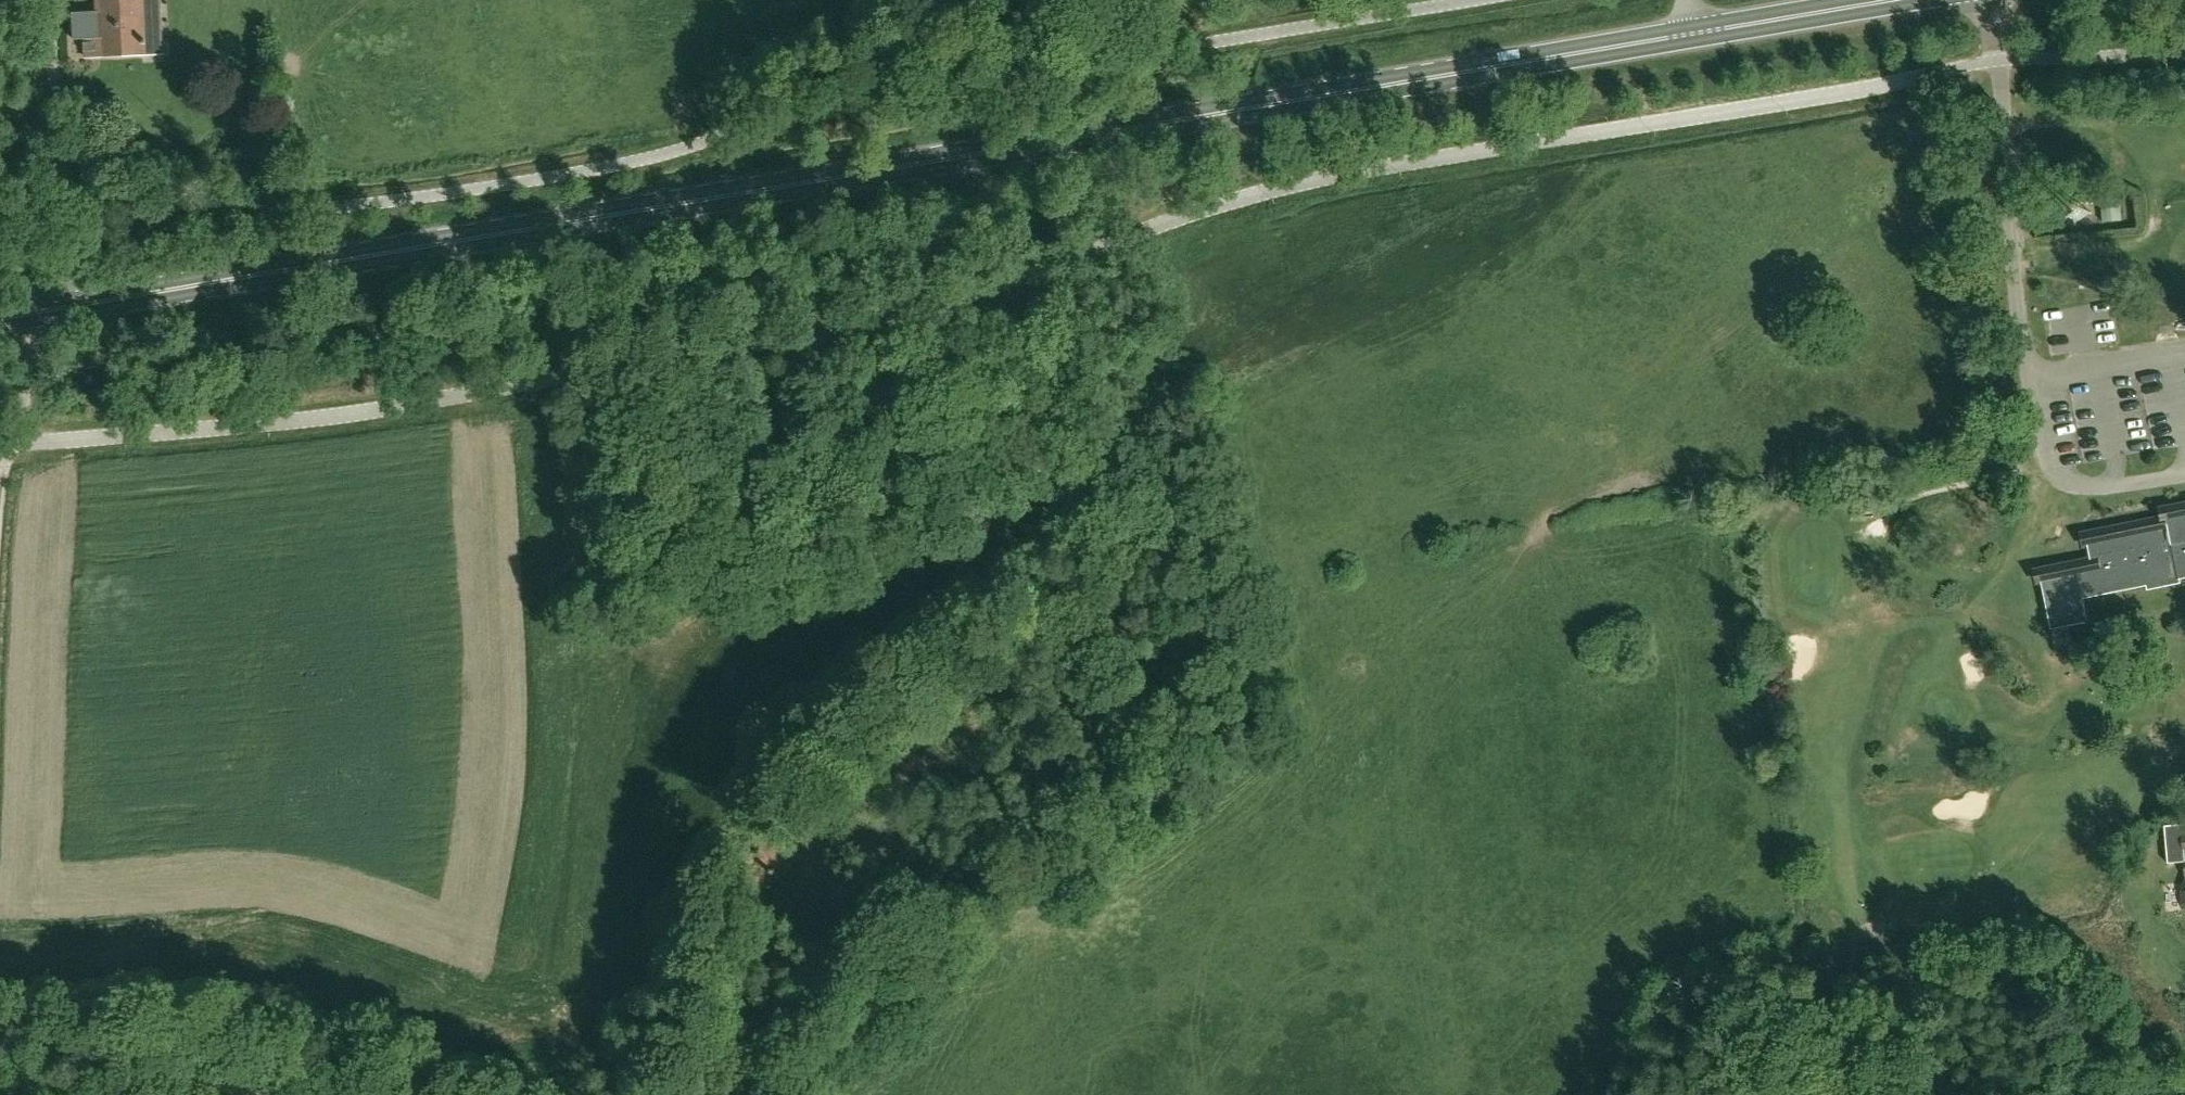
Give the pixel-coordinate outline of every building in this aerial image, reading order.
[(159,21),(141,22),(140,0),(104,0),(104,9),(98,9),(100,56),(161,53),(159,21)] [(2122,221),(2120,198),(2101,200),(2103,223),(2122,221)] [(2063,207),(2049,208),(2050,226),(2064,225),(2063,207)] [(2164,509),(2165,518),(2085,534),(2090,557),(2038,568),(2056,654),(2077,650),(2074,634),(2087,631),(2085,623),(2088,622),(2084,600),(2146,587),(2147,591),(2180,584),(2179,580),(2184,579),(2184,505),(2164,509)] [(2177,833),(2176,828),(2156,829),(2159,863),(2184,861),(2184,869),(2184,833),(2177,833)]
